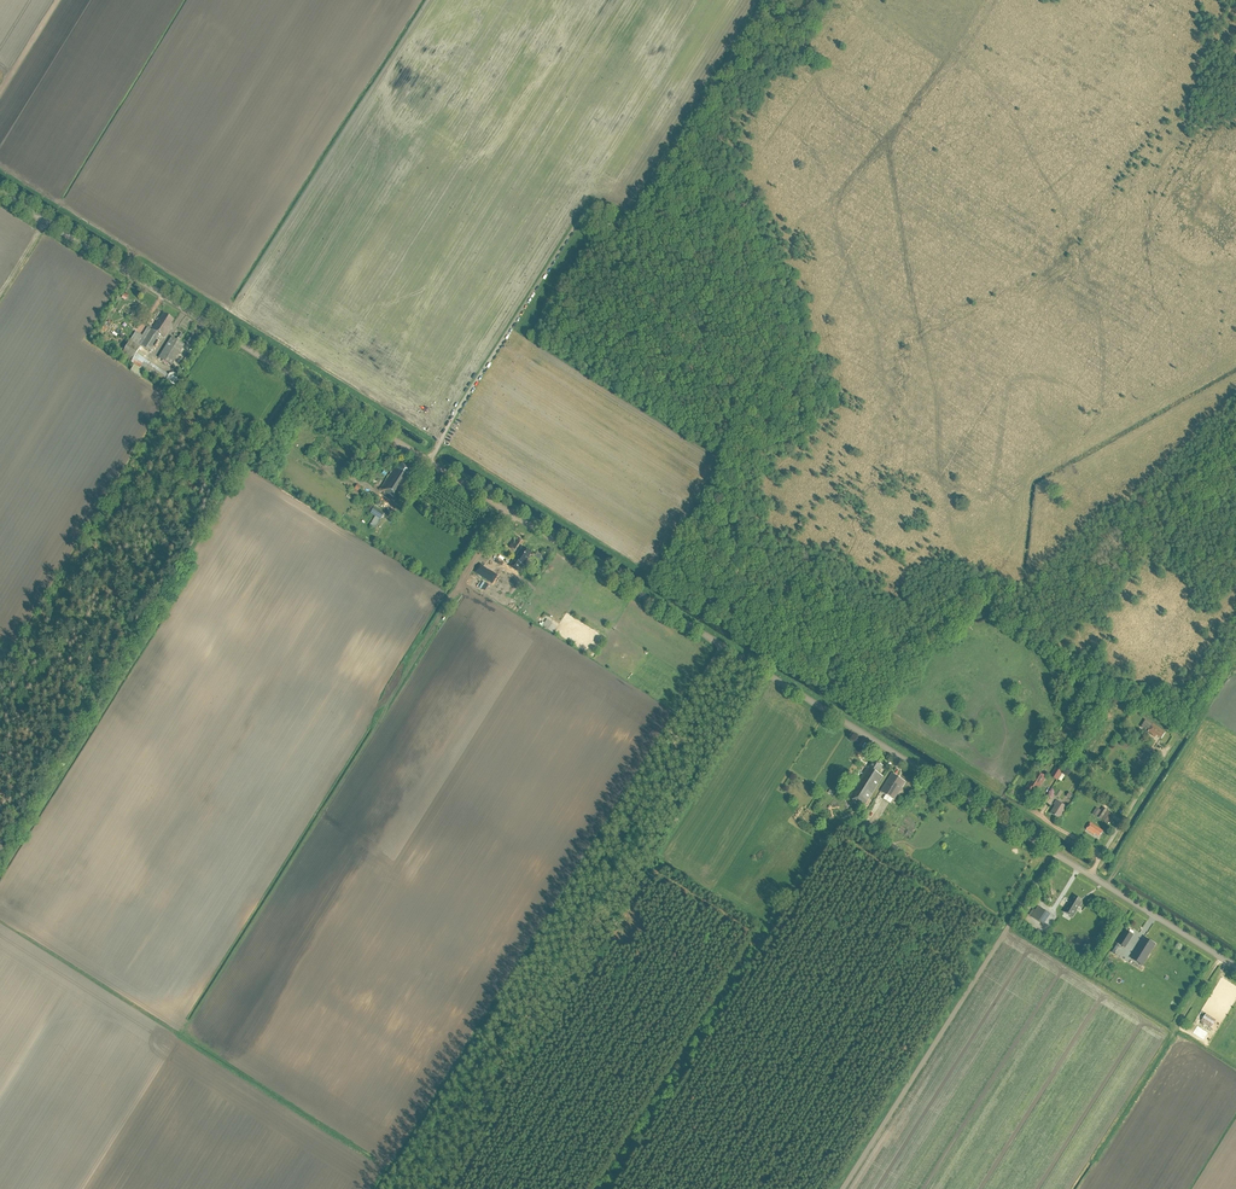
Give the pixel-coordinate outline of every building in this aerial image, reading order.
[(168,326),(172,319),(164,314),(160,320),(159,319),(152,330),(147,327),(142,336),(135,332),(120,356),(140,368),(162,382),(167,374),(145,360),(136,354),(140,346),(150,352),(159,338),(162,340),(164,337),(170,327),(168,326)] [(180,340),(178,338),(177,338),(176,340),(171,337),(159,358),(171,366),(184,345),(179,342),(180,340)] [(141,378),(145,372),(134,365),(130,371),(141,378)] [(169,386),(172,387),(174,387),(177,386),(179,383),(180,381),(179,378),(178,376),(175,374),(173,374),(170,374),(168,376),(166,378),(166,381),(167,384),(169,386)] [(413,471),(400,464),(397,470),(394,468),(380,490),(397,501),(411,479),(409,477),(413,471)] [(375,517),(370,526),(375,529),(384,514),(374,508),(370,514),(375,517)] [(497,515),(502,522),(508,519),(502,511),(497,515)] [(531,552),(522,547),(519,551),(509,566),(516,571),(521,564),(523,565),(527,559),(531,552)] [(481,565),(475,573),(493,584),(498,576),(491,571),(490,572),(483,567),(483,566),(481,565)] [(547,619),(542,626),(547,629),(552,623),(547,619)] [(1145,720),(1141,727),(1145,730),(1146,729),(1149,731),(1148,732),(1147,733),(1155,739),(1157,736),(1161,738),(1164,733),(1153,725),(1145,720)] [(1064,736),(1068,739),(1073,730),(1069,727),(1064,736)] [(1149,764),(1153,757),(1154,756),(1148,752),(1147,753),(1143,760),(1149,764)] [(878,774),(883,766),(873,760),(869,768),(867,767),(848,797),(864,807),(882,777),(878,774)] [(1049,776),(1056,780),(1061,771),(1055,767),(1049,776)] [(1023,795),(1029,799),(1034,789),(1037,791),(1045,777),(1036,771),(1024,791),(1025,791),(1023,795)] [(895,800),(906,783),(891,774),(880,791),(895,800)] [(1068,792),(1066,797),(1072,800),(1074,796),(1068,792)] [(1055,806),(1051,813),(1058,818),(1066,807),(1056,801),(1053,805),(1055,806)] [(1092,814),(1107,824),(1113,814),(1098,805),(1092,814)] [(1094,833),(1099,836),(1103,831),(1090,823),(1086,830),(1093,834),(1094,833)] [(1072,918),(1081,903),(1079,901),(1080,899),(1073,895),(1063,912),(1072,918)] [(1044,925),(1050,915),(1037,906),(1031,917),(1044,925)] [(1110,937),(1107,940),(1114,947),(1117,943),(1110,937)] [(1122,938),(1118,944),(1123,948),(1125,949),(1129,943),(1127,942),(1122,938)] [(1147,957),(1146,956),(1148,952),(1150,953),(1155,945),(1149,941),(1148,943),(1143,940),(1139,947),(1141,948),(1139,951),(1137,950),(1132,959),(1142,965),(1147,957)] [(1104,948),(1101,953),(1111,960),(1115,955),(1104,948)] [(1206,1014),(1201,1021),(1212,1028),(1216,1021),(1206,1014)]
